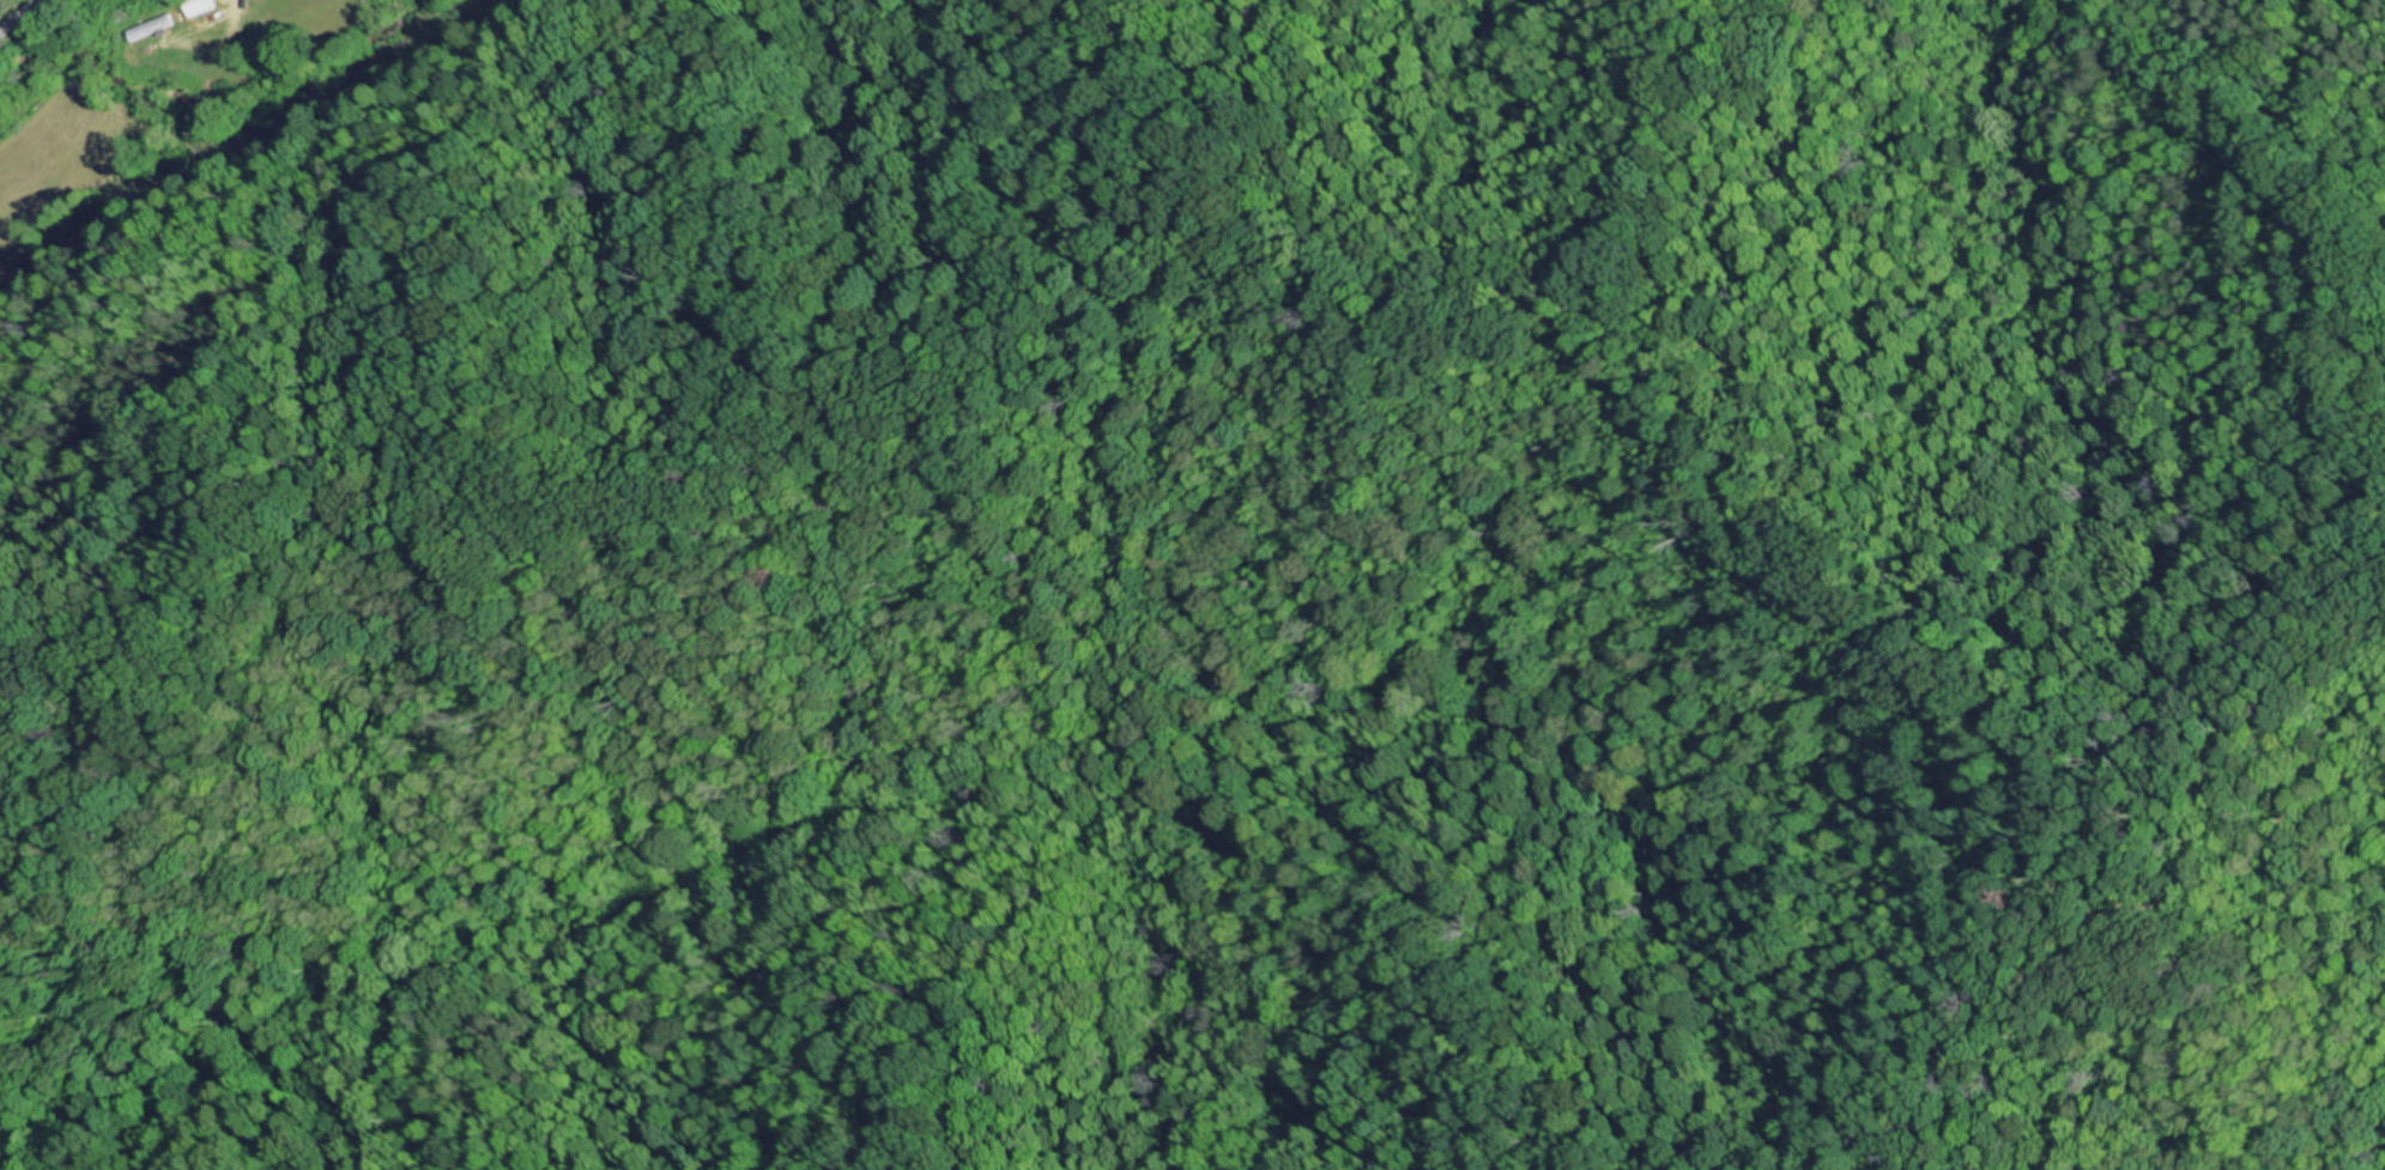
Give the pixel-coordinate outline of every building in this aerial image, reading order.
[(127,32),(132,43),(173,27),(169,16),(127,32)]
